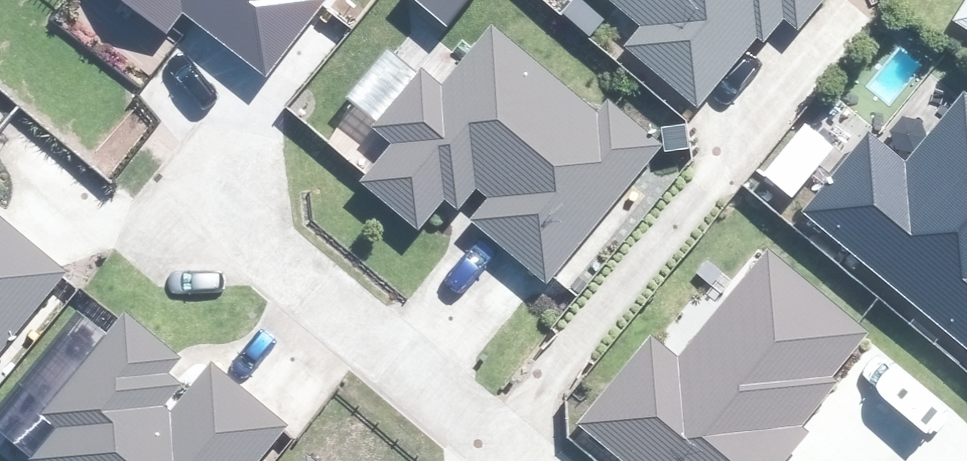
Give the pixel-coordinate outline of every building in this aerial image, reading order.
[(190,28),(202,14),(266,70),(328,0),(158,0),(190,28)] [(655,25),(640,42),(714,107),(791,19),(809,34),(839,0),(626,0),(655,25)] [(953,21),(966,30),(966,0),(965,0),(953,21)] [(430,77),(388,124),(413,146),(379,184),(437,233),(470,195),(567,280),(676,157),(620,108),(607,122),(508,36),(454,98),(430,77)] [(805,212),(966,346),(966,98),(913,162),(877,127),(805,212)] [(74,282),(0,217),(0,366),(74,282)] [(579,422),(626,460),(804,460),(805,460),(788,446),(876,339),(772,253),(682,361),(657,340),(579,422)] [(136,309),(43,412),(59,427),(30,459),(33,460),(275,460),(296,438),(217,366),(174,414),(169,409),(193,383),(180,372),(191,361),(136,309)]
